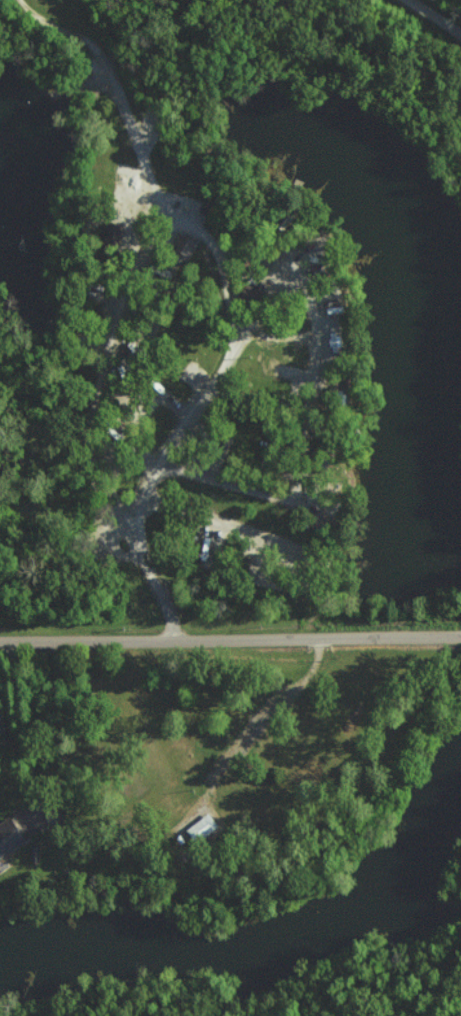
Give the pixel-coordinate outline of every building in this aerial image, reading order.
[(115,245),(120,226),(105,222),(100,241),(115,245)] [(188,256),(194,240),(175,233),(169,248),(188,256)] [(216,825),(205,812),(183,830),(193,843),(216,825)] [(22,843),(8,819),(0,823),(0,856),(22,843)]
